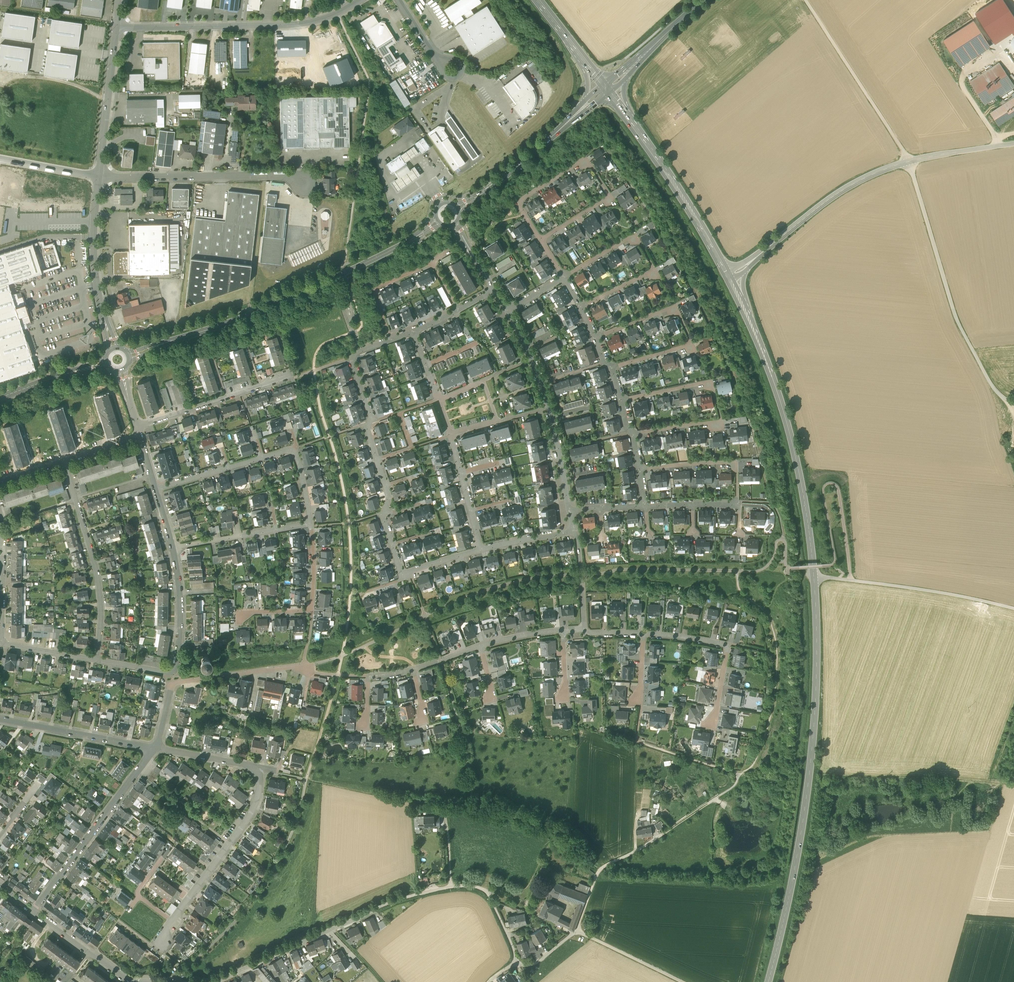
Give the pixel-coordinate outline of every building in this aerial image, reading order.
[(36,9),(38,0),(22,0),(21,6),(36,9)] [(52,6),(53,6),(73,9),(74,0),(49,0),(48,5),(52,6)] [(101,18),(104,0),(82,0),(80,15),(101,18)] [(157,9),(158,0),(138,0),(137,7),(157,9)] [(181,9),(183,0),(167,0),(166,7),(181,9)] [(211,9),(212,0),(197,0),(196,7),(211,9)] [(237,11),(239,0),(221,0),(220,8),(237,11)] [(260,0),(249,0),(248,5),(247,10),(253,10),(253,9),(259,10),(260,0)] [(301,8),(302,0),(291,0),(290,7),(301,8)] [(468,18),(474,14),(471,9),(482,2),(481,0),(459,0),(445,9),(452,21),(453,20),(461,15),(465,13),(468,18)] [(991,39),(1013,25),(1013,17),(1003,0),(995,0),(974,13),(991,39)] [(487,6),(474,14),(468,18),(464,20),(456,26),(455,26),(473,54),(505,34),(487,6)] [(35,17),(5,12),(2,37),(31,41),(35,17)] [(365,31),(378,23),(373,14),(360,22),(365,31)] [(453,20),(456,26),(464,20),(461,15),(453,20)] [(82,23),(52,19),(48,44),(61,45),(78,48),(82,23)] [(943,40),(956,62),(987,42),(973,21),(943,40)] [(365,31),(376,48),(393,37),(384,22),(380,22),(378,23),(365,31)] [(991,39),(995,45),(1013,32),(1013,25),(991,39)] [(335,31),(312,41),(331,86),(354,77),(335,31)] [(396,41),(393,37),(376,48),(390,69),(396,65),(403,61),(400,56),(396,59),(388,47),(396,41)] [(233,41),(234,67),(247,67),(246,41),(233,41)] [(305,41),(277,41),(277,56),(306,55),(305,41)] [(155,73),(155,79),(180,79),(179,42),(143,43),(143,57),(142,57),(142,61),(143,61),(143,73),(155,73)] [(192,42),(191,52),(206,54),(207,44),(192,42)] [(987,42),(956,62),(960,67),(991,47),(987,42)] [(1,44),(0,49),(0,69),(27,73),(30,48),(1,44)] [(48,44),(47,50),(60,52),(61,45),(48,44)] [(60,52),(47,50),(44,75),(74,79),(77,54),(60,52)] [(203,74),(206,54),(191,52),(188,72),(203,74)] [(406,66),(403,61),(396,65),(399,70),(406,66)] [(528,65),(535,75),(540,72),(532,61),(528,65)] [(969,82),(984,104),(998,95),(1013,85),(999,63),(969,82)] [(513,107),(522,119),(530,113),(529,112),(533,109),(535,105),(536,101),(536,97),(535,93),(533,89),(535,88),(523,72),(504,86),(517,104),(513,107)] [(143,89),(143,73),(129,74),(129,89),(143,89)] [(410,103),(395,79),(389,83),(404,107),(410,103)] [(413,83),(408,86),(412,91),(417,88),(413,83)] [(998,95),(999,97),(1013,88),(1013,86),(1013,85),(998,95)] [(179,95),(179,107),(200,107),(199,94),(179,95)] [(238,106),(239,108),(247,108),(247,107),(254,107),(254,96),(238,97),(238,98),(238,106)] [(348,96),(303,97),(303,143),(303,148),(319,148),(319,147),(333,147),(349,147),(349,111),(349,107),(348,96)] [(281,143),(303,143),(303,97),(280,97),(281,143)] [(1013,98),(1009,101),(990,113),(998,125),(1013,115),(1013,97),(1013,98)] [(233,105),(234,106),(238,106),(238,98),(226,98),(226,105),(233,105)] [(126,100),(127,122),(155,122),(157,122),(157,120),(156,104),(156,99),(126,100)] [(203,110),(202,116),(220,118),(221,112),(203,110)] [(445,120),(473,160),(479,156),(451,116),(445,120)] [(399,131),(401,134),(409,129),(409,130),(414,127),(407,117),(393,127),(397,132),(399,131)] [(226,124),(205,121),(202,152),(215,153),(222,154),(226,124)] [(435,132),(442,142),(448,137),(443,131),(444,128),(439,127),(438,130),(435,132)] [(415,131),(419,136),(421,134),(423,133),(420,128),(415,131)] [(155,165),(171,167),(173,150),(174,139),(175,132),(159,130),(155,165)] [(454,171),(459,167),(448,150),(442,142),(435,132),(430,136),(454,171)] [(156,137),(147,136),(146,145),(154,146),(156,137)] [(442,142),(448,150),(454,146),(448,137),(442,142)] [(430,148),(423,138),(421,139),(415,144),(422,154),(430,148)] [(235,163),(236,158),(236,156),(235,155),(236,151),(236,147),(237,147),(238,144),(237,143),(237,142),(231,141),(230,141),(228,155),(232,155),(231,163),(235,163)] [(180,156),(194,158),(195,146),(189,146),(182,145),(181,145),(181,151),(180,156)] [(401,155),(406,162),(419,153),(414,146),(401,155)] [(466,163),(454,146),(448,150),(459,167),(466,163)] [(121,165),(131,167),(133,149),(123,148),(122,153),(122,156),(121,165)] [(592,153),(596,159),(603,154),(600,148),(592,153)] [(395,173),(407,164),(406,162),(401,155),(400,154),(386,164),(393,174),(395,173)] [(595,163),(599,170),(602,168),(603,170),(607,168),(606,166),(609,164),(606,161),(608,160),(605,155),(598,160),(595,163)] [(395,173),(398,178),(410,169),(407,164),(395,173)] [(415,166),(410,169),(398,178),(392,182),(398,191),(421,175),(415,166)] [(591,180),(591,179),(586,173),(578,178),(583,185),(591,180)] [(570,177),(564,181),(571,191),(576,187),(574,183),(570,177)] [(323,193),(334,193),(334,178),(328,178),(323,178),(323,193)] [(578,178),(575,180),(576,181),(580,187),(583,185),(578,178)] [(565,194),(571,191),(564,181),(559,184),(559,185),(564,192),(565,194)] [(617,189),(619,194),(627,189),(624,184),(617,189)] [(114,193),(114,194),(116,195),(117,195),(120,195),(120,204),(132,204),(132,194),(132,189),(121,189),(121,188),(115,188),(115,193),(114,193)] [(172,208),(188,208),(188,188),(172,188),(172,208)] [(554,188),(548,191),(555,202),(560,198),(561,198),(558,194),(554,188)] [(153,190),(153,200),(157,200),(157,199),(163,199),(163,190),(153,190)] [(195,217),(190,258),(251,265),(259,194),(228,191),(225,221),(195,217)] [(549,206),(555,202),(548,191),(542,195),(544,197),(548,204),(549,206)] [(618,198),(625,209),(635,202),(628,191),(618,198)] [(268,193),(266,206),(274,207),(275,202),(276,202),(277,194),(268,193)] [(537,198),(532,202),(539,212),(544,209),(541,204),(537,198)] [(534,215),(539,212),(532,202),(527,205),(531,211),(534,216),(534,215)] [(286,208),(274,207),(266,206),(263,236),(283,238),(285,223),(286,208)] [(323,219),(326,220),(329,218),(329,214),(327,212),(324,211),(321,213),(321,217),(323,219)] [(611,212),(603,217),(607,222),(609,226),(616,221),(617,220),(616,218),(617,217),(615,215),(614,215),(612,212),(611,212)] [(594,215),(588,219),(596,230),(598,228),(598,227),(600,226),(601,226),(599,222),(594,215)] [(593,231),(596,230),(588,219),(583,222),(587,229),(590,233),(590,232),(592,231),(593,231)] [(647,224),(650,229),(655,226),(652,221),(647,224)] [(286,223),(285,223),(283,238),(280,263),(260,261),(260,262),(281,265),(286,223)] [(128,225),(128,251),(129,274),(169,274),(169,268),(168,224),(128,225)] [(168,224),(169,268),(179,268),(178,224),(168,224)] [(513,230),(517,236),(527,230),(524,224),(522,225),(517,228),(513,230)] [(575,228),(573,229),(579,239),(584,236),(582,232),(578,226),(577,226),(576,227),(575,228)] [(574,243),(579,239),(573,229),(570,231),(569,231),(567,232),(567,233),(571,239),(574,243)] [(521,242),(521,243),(525,240),(531,236),(527,230),(517,236),(521,242)] [(645,243),(647,245),(656,240),(651,232),(642,237),(644,240),(643,241),(644,243),(645,243)] [(260,261),(280,263),(283,238),(263,236),(260,261)] [(562,236),(556,239),(563,250),(568,246),(566,242),(562,236)] [(558,253),(563,250),(556,239),(551,242),(551,243),(555,248),(557,253),(558,253)] [(571,239),(568,240),(566,242),(568,246),(569,248),(572,246),(573,248),(576,246),(574,243),(571,239)] [(485,247),(492,260),(505,253),(497,240),(485,247)] [(288,255),(293,266),(323,252),(318,241),(288,255)] [(526,248),(529,253),(538,248),(535,241),(530,244),(525,247),(526,248)] [(23,247),(32,276),(41,273),(32,244),(23,247)] [(23,329),(12,295),(8,283),(32,276),(23,247),(0,254),(0,381),(35,369),(23,329)] [(542,254),(538,248),(529,253),(533,259),(539,256),(542,254)] [(627,254),(631,261),(640,256),(636,248),(627,254)] [(113,275),(129,274),(128,251),(116,251),(115,252),(113,254),(113,275)] [(609,263),(612,268),(616,265),(616,264),(621,261),(619,257),(616,252),(613,254),(612,253),(609,255),(610,256),(607,258),(610,263),(609,263)] [(627,254),(623,256),(627,262),(629,266),(633,264),(631,261),(627,254)] [(441,260),(444,264),(452,259),(450,255),(441,260)] [(623,265),(627,262),(623,256),(623,255),(619,257),(621,261),(623,265)] [(666,261),(669,266),(672,264),(676,262),(673,257),(666,261)] [(249,283),(251,265),(190,258),(185,305),(249,283)] [(451,265),(454,270),(463,265),(460,260),(451,265)] [(539,272),(549,265),(546,260),(540,264),(536,266),(536,267),(539,272)] [(590,268),(596,278),(606,272),(603,267),(600,262),(590,268)] [(668,278),(669,278),(678,273),(672,264),(669,266),(663,270),(665,273),(664,275),(666,275),(668,278)] [(466,269),(463,265),(454,270),(456,275),(466,269)] [(549,265),(539,272),(542,277),(543,278),(550,274),(553,271),(549,265)] [(468,274),(466,269),(456,275),(459,280),(468,274)] [(429,270),(423,273),(427,284),(434,281),(431,275),(429,270)] [(583,274),(586,279),(591,276),(588,271),(583,274)] [(423,273),(416,276),(419,281),(421,286),(427,284),(423,273)] [(575,278),(580,287),(588,282),(586,279),(583,274),(583,273),(575,278)] [(471,279),(468,274),(459,280),(462,284),(471,279)] [(540,279),(542,283),(552,277),(550,274),(543,278),(542,277),(540,279)] [(506,284),(514,296),(527,289),(519,276),(506,284)] [(410,278),(400,283),(401,286),(402,288),(404,292),(408,290),(414,287),(410,278)] [(474,284),(471,279),(462,284),(464,289),(474,284)] [(50,292),(77,286),(76,282),(49,288),(50,292)] [(477,289),(474,284),(464,289),(467,294),(477,289)] [(647,292),(650,297),(653,296),(654,297),(658,295),(657,294),(660,292),(656,284),(653,286),(653,285),(649,287),(646,289),(647,292)] [(393,286),(386,289),(391,300),(397,297),(394,289),(393,286)] [(438,289),(447,307),(451,305),(442,287),(438,289)] [(628,298),(629,301),(632,300),(633,300),(636,299),(636,297),(639,296),(638,296),(635,290),(634,287),(624,291),(625,293),(628,298)] [(640,295),(641,297),(644,295),(640,287),(637,289),(635,290),(638,296),(640,295)] [(547,294),(549,297),(553,295),(558,292),(556,288),(547,294)] [(385,302),(391,300),(386,289),(380,292),(381,294),(385,302)] [(553,295),(556,301),(567,295),(563,289),(558,292),(553,295)] [(122,303),(123,304),(128,302),(129,301),(126,293),(125,292),(119,293),(118,295),(119,299),(118,299),(117,300),(118,303),(119,304),(122,303)] [(16,293),(12,295),(23,329),(27,328),(26,323),(30,322),(28,314),(25,304),(22,296),(18,298),(16,293)] [(611,307),(612,308),(623,303),(622,301),(620,296),(619,294),(608,300),(608,301),(611,307)] [(570,301),(567,295),(556,301),(559,307),(564,305),(570,301)] [(434,298),(428,301),(434,311),(437,309),(437,310),(440,308),(441,307),(440,305),(436,298),(434,299),(434,298)] [(124,310),(127,321),(164,312),(164,311),(161,300),(139,306),(132,307),(124,310)] [(124,310),(132,307),(131,303),(131,302),(129,301),(128,302),(123,304),(124,310)] [(685,314),(686,317),(689,315),(690,316),(693,315),(694,313),(696,312),(695,309),(696,308),(694,305),(693,304),(691,302),(690,302),(689,303),(688,302),(688,303),(685,305),(684,304),(684,305),(681,306),(682,309),(682,310),(684,313),(685,314)] [(537,303),(531,306),(536,314),(541,311),(537,303)] [(595,315),(597,319),(607,314),(605,309),(601,303),(591,308),(593,312),(592,313),(594,315),(595,315)] [(42,304),(34,306),(35,311),(37,316),(47,313),(46,308),(43,309),(42,304)] [(417,306),(416,307),(420,317),(424,316),(426,315),(426,314),(428,314),(426,311),(423,304),(421,305),(421,304),(417,306)] [(477,310),(480,315),(490,309),(487,304),(483,307),(477,310)] [(531,317),(536,314),(531,306),(526,309),(531,317)] [(563,313),(566,319),(576,314),(573,308),(568,310),(563,313)] [(494,315),(490,309),(480,315),(483,321),(488,319),(494,315)] [(526,320),(531,317),(526,309),(521,312),(526,320)] [(407,323),(414,320),(409,310),(403,312),(402,313),(406,321),(407,323)] [(60,327),(80,321),(79,316),(78,316),(77,311),(61,316),(63,320),(59,321),(60,327)] [(397,314),(389,317),(391,324),(393,328),(401,326),(397,314)] [(579,320),(576,314),(566,319),(569,325),(569,326),(574,323),(579,320)] [(675,319),(668,322),(668,324),(666,325),(669,332),(673,332),(675,331),(675,330),(679,329),(675,319)] [(453,322),(451,323),(456,334),(462,331),(457,320),(453,322)] [(651,333),(651,335),(655,333),(655,332),(658,330),(655,323),(654,321),(651,322),(650,322),(647,323),(647,324),(644,325),(648,334),(651,333)] [(659,332),(664,330),(663,326),(661,321),(655,323),(658,330),(659,332)] [(487,328),(491,335),(492,334),(501,329),(497,322),(489,326),(487,328)] [(450,337),(456,334),(451,323),(449,324),(445,326),(450,337)] [(574,334),(575,337),(585,333),(582,326),(578,328),(573,330),(573,331),(574,334)] [(629,337),(630,340),(631,340),(635,338),(638,337),(638,338),(640,338),(641,338),(642,336),(641,335),(640,334),(639,334),(636,327),(627,331),(629,337)] [(438,329),(431,332),(437,343),(443,340),(441,336),(438,329)] [(501,329),(492,334),(493,337),(492,338),(494,342),(500,338),(505,336),(501,329)] [(431,346),(437,343),(431,332),(425,335),(428,342),(430,346),(431,346)] [(588,340),(585,333),(575,337),(576,340),(577,340),(578,343),(579,344),(584,342),(588,340)] [(608,341),(612,350),(623,345),(618,335),(612,337),(613,339),(608,341)] [(267,339),(269,346),(278,343),(276,337),(273,338),(267,339)] [(400,345),(402,352),(413,348),(410,341),(405,343),(400,345)] [(556,341),(550,344),(554,352),(560,350),(556,341)] [(712,351),(710,347),(708,341),(704,343),(698,345),(702,354),(708,351),(708,352),(712,351)] [(280,349),(278,343),(269,346),(271,352),(280,349)] [(498,353),(503,364),(516,358),(512,350),(511,350),(509,343),(499,347),(501,351),(498,353)] [(549,355),(554,352),(550,344),(545,346),(549,355)] [(544,357),(549,355),(545,346),(540,349),(544,357)] [(579,350),(582,357),(593,353),(591,346),(584,348),(579,350)] [(233,351),(235,357),(244,354),(242,348),(238,349),(233,351)] [(415,354),(413,348),(402,352),(405,357),(405,358),(409,356),(415,354)] [(282,356),(280,349),(271,352),(273,359),(282,356)] [(461,353),(464,359),(472,355),(469,350),(461,353)] [(596,359),(593,353),(582,357),(584,363),(589,362),(596,359)] [(246,360),(244,354),(235,357),(237,363),(246,360)] [(664,365),(665,369),(672,367),(672,365),(675,364),(673,359),(672,355),(662,358),(663,362),(662,363),(663,365),(664,366),(664,365)] [(284,362),(282,356),(273,359),(275,365),(284,362)] [(360,359),(363,366),(373,362),(371,356),(366,357),(360,359)] [(454,356),(446,360),(448,365),(456,362),(454,356)] [(693,371),(694,369),(697,363),(698,361),(696,360),(695,356),(683,360),(685,368),(686,371),(690,370),(693,371)] [(490,363),(487,357),(477,361),(478,361),(475,362),(467,366),(469,372),(472,377),(477,375),(486,371),(492,368),(490,363)] [(199,362),(201,368),(210,365),(208,359),(199,362)] [(248,367),(246,360),(237,363),(239,370),(248,367)] [(406,365),(408,372),(420,367),(417,361),(411,363),(406,365)] [(375,368),(373,362),(363,366),(365,372),(375,368)] [(442,362),(434,365),(436,371),(445,367),(442,362)] [(641,366),(644,376),(656,373),(656,371),(654,364),(653,362),(649,363),(645,364),(641,366)] [(201,368),(203,374),(212,371),(210,365),(201,368)] [(336,369),(338,375),(349,371),(347,366),(343,367),(336,369)] [(250,373),(248,367),(239,370),(241,376),(243,376),(245,375),(248,374),(250,373)] [(422,374),(420,367),(408,372),(410,378),(414,377),(421,375),(422,374)] [(625,375),(626,380),(637,377),(635,372),(637,372),(635,367),(632,368),(631,368),(626,369),(626,370),(622,371),(624,376),(625,375)] [(443,383),(445,389),(451,386),(460,382),(466,380),(463,374),(461,368),(451,372),(451,373),(449,374),(449,373),(440,377),(443,383)] [(593,372),(595,377),(606,374),(604,369),(599,370),(593,372)] [(203,374),(205,381),(214,378),(212,371),(203,374)] [(351,377),(349,371),(338,375),(340,381),(347,379),(351,377)] [(510,388),(511,390),(524,385),(523,383),(524,383),(521,373),(520,374),(519,372),(506,377),(507,379),(506,379),(509,389),(510,388)] [(369,384),(370,385),(381,381),(378,375),(378,374),(371,377),(367,378),(369,381),(368,382),(369,384)] [(608,379),(606,374),(595,377),(596,383),(603,380),(608,379)] [(717,377),(719,382),(725,381),(724,374),(717,377)] [(579,377),(574,378),(577,388),(582,386),(579,377)] [(205,381),(207,387),(216,384),(214,378),(205,381)] [(572,390),(577,388),(574,378),(569,380),(572,389),(572,390)] [(137,383),(142,399),(154,395),(149,379),(137,383)] [(567,390),(572,389),(569,380),(569,379),(564,381),(567,390)] [(717,383),(719,394),(732,391),(729,380),(725,381),(719,382),(717,383)] [(383,388),(381,381),(370,385),(372,392),(378,390),(383,388)] [(562,392),(567,390),(564,381),(559,382),(562,392)] [(415,386),(417,392),(427,389),(425,382),(418,384),(415,386)] [(557,394),(562,392),(559,382),(554,384),(557,394)] [(342,387),(345,393),(355,390),(353,383),(346,385),(342,387)] [(218,390),(216,384),(207,387),(209,393),(218,390)] [(292,384),(286,386),(289,396),(296,394),(294,390),(292,384)] [(598,388),(600,394),(611,390),(610,385),(607,386),(600,388),(598,388)] [(286,386),(279,389),(282,399),(289,396),(286,386)] [(275,401),(282,399),(279,389),(272,391),(274,397),(275,401)] [(419,398),(419,399),(423,397),(429,395),(427,389),(417,392),(419,398)] [(357,397),(355,390),(345,393),(347,400),(351,399),(357,397)] [(613,396),(611,390),(600,394),(601,399),(603,398),(610,396),(613,396)] [(680,398),(681,405),(682,405),(683,404),(688,403),(689,403),(687,392),(679,394),(680,398)] [(95,397),(99,410),(112,406),(107,393),(95,397)] [(266,393),(259,395),(263,405),(269,403),(268,399),(266,393)] [(517,408),(517,410),(531,406),(530,404),(531,404),(528,394),(527,395),(527,393),(514,397),(514,398),(513,399),(516,408),(517,408)] [(159,410),(154,395),(142,399),(147,414),(159,410)] [(259,395),(252,397),(256,407),(263,405),(259,395)] [(384,395),(380,397),(374,399),(377,406),(387,403),(384,396),(384,395)] [(703,406),(703,408),(710,407),(709,405),(713,405),(711,395),(701,397),(701,398),(702,402),(702,403),(701,404),(701,406),(702,406),(703,406)] [(249,410),(256,407),(252,397),(245,400),(246,400),(248,406),(249,410)] [(663,407),(663,408),(667,407),(666,406),(670,405),(669,398),(668,397),(665,398),(665,397),(661,398),(657,399),(658,402),(657,402),(658,405),(659,407),(663,407)] [(640,415),(640,416),(645,414),(645,413),(649,413),(646,401),(634,404),(635,407),(634,407),(635,413),(636,413),(637,415),(640,415)] [(603,405),(604,410),(616,407),(614,402),(610,403),(603,404),(603,405)] [(221,408),(224,417),(229,415),(229,414),(238,411),(239,412),(237,406),(237,403),(226,407),(226,406),(221,408)] [(387,403),(377,406),(379,413),(383,412),(389,410),(387,403)] [(350,407),(352,414),(362,411),(360,404),(352,406),(350,407)] [(116,419),(112,406),(99,410),(103,423),(116,419)] [(433,406),(422,410),(425,417),(436,413),(433,406)] [(617,412),(616,407),(604,410),(605,415),(612,414),(617,412)] [(49,412),(53,425),(66,421),(61,408),(49,412)] [(215,410),(204,413),(207,422),(217,419),(216,415),(215,410)] [(294,415),(293,415),(294,418),(294,419),(295,419),(296,421),(295,421),(298,428),(310,424),(306,415),(307,414),(306,414),(305,411),(294,415)] [(352,414),(355,422),(360,420),(365,418),(362,411),(352,414)] [(200,424),(207,422),(204,413),(198,415),(199,420),(200,424)] [(436,413),(425,417),(427,424),(438,420),(436,413)] [(585,418),(584,418),(586,428),(593,427),(590,416),(585,417),(585,418)] [(183,423),(185,431),(193,428),(194,428),(192,422),(190,417),(182,420),(183,423)] [(580,430),(586,428),(584,418),(582,418),(577,419),(580,430)] [(120,433),(116,419),(103,423),(108,437),(120,433)] [(271,428),(272,431),(283,428),(282,425),(283,425),(281,419),(270,422),(272,427),(271,428)] [(529,433),(530,437),(540,435),(539,428),(539,427),(537,419),(524,422),(526,434),(529,433)] [(574,431),(580,430),(577,419),(573,420),(573,421),(571,421),(574,431)] [(438,420),(427,424),(429,430),(441,426),(438,420)] [(53,425),(58,438),(70,434),(66,421),(53,425)] [(567,433),(574,431),(571,421),(570,422),(569,421),(565,422),(567,433)] [(3,426),(8,440),(20,436),(16,422),(3,426)] [(173,435),(180,433),(179,424),(171,426),(171,428),(173,435)] [(375,426),(378,436),(386,433),(386,432),(383,424),(375,426)] [(502,426),(505,437),(511,436),(508,424),(502,426)] [(441,426),(429,430),(432,437),(443,433),(441,426)] [(505,437),(502,426),(496,427),(499,439),(505,437)] [(499,439),(496,427),(490,429),(492,435),(493,441),(499,439)] [(746,427),(737,428),(738,429),(739,441),(747,440),(746,427)] [(162,431),(156,433),(158,442),(168,439),(168,440),(174,438),(173,435),(171,428),(165,430),(166,432),(163,432),(162,431)] [(730,429),(731,441),(732,441),(739,441),(738,429),(730,429)] [(245,439),(249,438),(247,430),(237,433),(239,441),(245,439)] [(479,432),(482,444),(488,442),(485,433),(484,431),(479,432)] [(704,431),(697,432),(698,443),(701,442),(705,442),(705,438),(704,431)] [(354,445),(354,446),(363,443),(359,432),(354,434),(350,435),(353,442),(353,443),(353,444),(354,445)] [(473,434),(476,445),(482,444),(479,432),(473,434)] [(691,443),(698,443),(697,432),(689,433),(690,440),(690,443),(691,443)] [(159,443),(158,442),(156,433),(149,435),(150,439),(152,445),(159,443)] [(681,433),(673,435),(676,447),(683,445),(682,439),(681,433)] [(74,447),(70,434),(58,438),(62,451),(74,447)] [(467,435),(470,447),(476,445),(473,434),(467,435)] [(713,438),(714,446),(720,445),(720,444),(724,444),(723,440),(722,438),(722,434),(718,434),(718,435),(713,436),(713,438)] [(276,438),(279,445),(288,442),(286,435),(276,438)] [(463,445),(464,449),(470,447),(467,435),(461,437),(461,439),(463,445)] [(668,448),(676,447),(673,435),(666,436),(667,442),(668,448)] [(24,449),(20,436),(8,440),(12,453),(24,449)] [(202,440),(204,449),(215,446),(212,437),(202,440)] [(658,437),(651,439),(653,449),(660,448),(659,443),(658,437)] [(380,441),(383,451),(391,448),(390,442),(389,438),(385,440),(380,441)] [(617,447),(618,451),(627,449),(629,449),(627,439),(616,441),(617,443),(616,444),(616,446),(617,447)] [(646,450),(653,449),(651,439),(644,440),(644,441),(646,450)] [(531,444),(533,452),(544,450),(542,442),(537,443),(531,444)] [(599,454),(597,443),(590,445),(593,456),(599,454)] [(240,447),(243,455),(254,452),(251,444),(250,444),(241,447),(240,447)] [(441,446),(439,446),(433,447),(434,448),(435,454),(446,451),(445,444),(441,445),(441,446)] [(593,456),(590,445),(584,446),(586,457),(593,456)] [(586,457),(584,446),(577,448),(579,458),(586,457)] [(301,451),(305,464),(310,463),(316,461),(315,461),(312,449),(312,448),(306,450),(301,451)] [(579,458),(577,448),(570,449),(573,460),(579,458)] [(29,462),(24,449),(12,453),(16,466),(29,462)] [(359,456),(361,460),(369,458),(366,449),(358,451),(358,453),(357,453),(358,456),(359,456)] [(615,454),(616,458),(618,457),(625,456),(624,453),(627,452),(627,449),(618,451),(619,454),(615,454)] [(159,459),(160,461),(172,458),(170,450),(164,451),(158,453),(159,459)] [(533,452),(535,460),(537,459),(546,458),(544,450),(533,452)] [(437,461),(440,461),(448,458),(446,451),(435,454),(437,461)] [(190,452),(188,453),(190,457),(185,458),(188,466),(192,465),(193,468),(194,468),(190,452)] [(219,461),(217,452),(212,453),(208,454),(209,457),(210,460),(211,463),(219,461)] [(404,457),(406,464),(410,463),(410,464),(414,463),(413,462),(417,460),(414,452),(403,455),(404,457)] [(135,454),(121,458),(124,468),(124,471),(135,467),(139,466),(135,454)] [(618,457),(620,467),(632,465),(630,455),(625,456),(618,457)] [(109,473),(124,468),(121,458),(120,456),(105,461),(109,473)] [(281,464),(283,468),(291,465),(288,457),(280,459),(281,464)] [(387,461),(389,469),(400,466),(398,459),(397,457),(387,461)] [(160,461),(162,469),(175,465),(172,458),(160,461)] [(95,478),(109,473),(105,461),(91,465),(95,478)] [(264,464),(266,472),(276,469),(274,464),(273,461),(264,464)] [(535,467),(536,474),(549,472),(547,464),(542,465),(535,467)] [(84,481),(95,478),(91,465),(76,470),(80,482),(84,481)] [(136,475),(137,478),(142,476),(142,474),(143,473),(141,465),(139,466),(135,467),(138,475),(136,475)] [(163,472),(165,477),(171,475),(177,473),(175,465),(162,469),(163,472)] [(364,468),(367,477),(375,474),(372,466),(364,468)] [(440,469),(441,475),(452,473),(450,466),(443,468),(440,469)] [(307,470),(310,483),(316,482),(322,480),(319,467),(312,468),(307,470)] [(250,474),(251,479),(256,478),(256,479),(260,477),(261,476),(258,468),(249,471),(250,474)] [(501,470),(504,481),(513,479),(510,468),(501,470)] [(759,480),(759,468),(751,469),(751,480),(759,480)] [(234,478),(237,485),(246,482),(244,475),(243,470),(233,473),(234,478)] [(495,478),(497,483),(504,481),(501,470),(494,472),(495,478)] [(701,483),(705,482),(704,470),(696,471),(697,478),(697,483),(701,483)] [(711,470),(704,470),(705,482),(712,482),(712,478),(711,470)] [(623,472),(624,478),(625,478),(626,479),(626,482),(634,481),(633,471),(628,471),(623,472)] [(689,471),(681,472),(682,483),(690,482),(689,477),(689,471)] [(550,479),(549,472),(536,474),(537,481),(542,480),(543,481),(544,481),(544,480),(550,479)] [(674,483),(682,483),(681,472),(674,473),(674,483)] [(454,479),(452,473),(441,475),(443,482),(447,481),(454,479)] [(666,473),(658,474),(660,486),(667,485),(666,479),(666,473)] [(480,476),(483,487),(490,485),(489,479),(488,474),(480,476)] [(653,487),(660,486),(658,474),(651,475),(651,480),(652,487),(653,487)] [(720,479),(720,483),(726,483),(731,483),(731,474),(719,475),(720,479)] [(220,482),(222,490),(231,487),(227,475),(218,478),(220,482)] [(596,477),(598,487),(605,486),(603,475),(596,477)] [(472,478),(473,483),(475,489),(476,489),(483,487),(480,476),(472,478)] [(589,478),(591,489),(598,487),(596,477),(589,478)] [(61,478),(46,482),(49,492),(50,495),(61,491),(64,490),(61,478)] [(413,487),(415,492),(425,488),(422,478),(411,482),(413,487)] [(583,479),(585,490),(591,489),(589,478),(583,479)] [(576,480),(578,491),(585,490),(583,479),(576,480)] [(34,497),(49,492),(46,482),(45,480),(31,485),(34,497)] [(206,489),(207,492),(215,489),(213,482),(212,480),(204,482),(205,485),(203,485),(205,489),(206,489)] [(368,483),(371,492),(380,489),(377,480),(375,481),(368,483)] [(78,483),(81,493),(87,492),(84,481),(80,482),(78,483)] [(396,490),(397,495),(398,495),(407,492),(404,484),(395,487),(396,490)] [(20,502),(34,497),(31,485),(16,489),(20,502)] [(288,494),(289,498),(297,495),(294,485),(291,486),(285,487),(286,491),(287,495),(288,494)] [(445,489),(447,497),(458,494),(456,486),(450,488),(445,489)] [(551,486),(544,487),(539,488),(540,496),(552,494),(551,486)] [(314,498),(315,502),(319,501),(324,500),(322,493),(323,493),(324,491),(323,490),(322,489),(321,489),(321,487),(315,488),(312,489),(313,493),(312,493),(313,498),(314,498)] [(626,489),(626,494),(624,494),(624,498),(627,498),(637,497),(635,488),(630,488),(626,489)] [(9,505),(20,502),(16,489),(1,494),(5,506),(9,505)] [(61,491),(64,502),(70,500),(66,489),(64,490),(61,491)] [(171,502),(172,503),(181,500),(178,491),(169,493),(170,495),(169,496),(171,502)] [(137,495),(139,502),(148,499),(146,492),(145,493),(142,494),(140,494),(137,495)] [(447,497),(449,504),(454,503),(460,501),(458,494),(447,497)] [(541,503),(547,503),(553,502),(552,494),(540,496),(537,496),(538,504),(541,503)] [(107,495),(100,497),(103,507),(110,505),(107,495)] [(257,506),(261,506),(261,505),(265,504),(263,495),(252,497),(254,506),(257,506)] [(96,509),(103,507),(100,497),(94,499),(96,509)] [(367,500),(370,509),(379,506),(376,497),(369,500),(367,500)] [(89,511),(96,509),(94,499),(86,502),(89,511)] [(139,502),(141,508),(150,505),(148,499),(139,502)] [(182,505),(181,500),(172,503),(171,503),(173,509),(174,509),(178,508),(183,506),(182,505)] [(3,507),(7,519),(13,518),(9,505),(5,506),(3,507)] [(152,512),(150,505),(141,508),(143,514),(144,514),(149,513),(152,512)] [(289,507),(291,516),(300,514),(299,505),(292,506),(289,507)] [(432,516),(429,505),(422,508),(425,518),(432,516)] [(511,507),(514,519),(522,517),(519,505),(511,507)] [(514,519),(511,507),(503,509),(504,515),(506,521),(514,519)] [(415,512),(417,521),(425,518),(422,508),(414,510),(415,512)] [(461,508),(456,510),(451,511),(453,518),(463,515),(461,508)] [(554,509),(548,510),(542,510),(542,511),(543,518),(555,517),(554,509)] [(59,513),(61,520),(71,517),(69,510),(64,512),(59,513)] [(315,511),(317,520),(326,519),(324,510),(320,510),(315,511)] [(710,520),(710,516),(711,510),(699,510),(699,520),(710,520)] [(178,518),(179,521),(190,518),(191,518),(190,514),(188,514),(188,511),(176,514),(177,518),(178,518)] [(221,523),(222,529),(227,528),(227,526),(231,525),(231,526),(235,525),(234,519),(233,520),(232,516),(231,511),(228,511),(228,512),(221,513),(222,517),(223,517),(224,520),(222,520),(222,523),(221,523)] [(495,511),(487,513),(490,524),(497,522),(498,522),(496,517),(495,511)] [(653,512),(653,522),(663,521),(663,516),(663,511),(653,512)] [(678,521),(678,522),(684,522),(685,522),(684,515),(684,511),(681,511),(680,511),(678,511),(674,511),(674,522),(678,521)] [(720,523),(726,523),(726,522),(730,522),(730,515),(730,512),(727,512),(727,511),(726,511),(726,512),(724,512),(724,511),(724,512),(720,511),(720,523)] [(258,520),(258,524),(267,522),(267,519),(267,515),(266,515),(265,512),(261,513),(257,513),(257,514),(257,517),(256,517),(257,521),(258,520)] [(627,513),(628,523),(638,522),(638,517),(637,512),(627,513)] [(400,516),(404,525),(410,523),(407,513),(404,514),(404,513),(402,514),(402,515),(400,516)] [(483,526),(490,524),(487,513),(480,515),(482,521),(483,526)] [(608,520),(609,526),(620,525),(619,515),(615,515),(615,514),(612,515),(608,516),(608,520)] [(394,523),(396,528),(404,525),(400,516),(398,516),(398,515),(395,516),(396,517),(393,518),(394,523)] [(455,525),(462,524),(465,523),(463,515),(453,518),(455,525)] [(71,517),(61,520),(63,527),(69,526),(73,524),(71,517)] [(544,527),(549,526),(551,526),(556,525),(555,517),(543,518),(544,527)] [(589,527),(590,528),(595,526),(594,517),(590,518),(590,517),(586,517),(586,518),(583,518),(584,523),(584,527),(589,527)] [(190,521),(190,518),(179,521),(178,522),(179,525),(180,524),(181,528),(193,525),(193,524),(192,521),(190,521)] [(144,523),(146,530),(155,527),(153,521),(152,521),(146,523),(144,523)] [(369,524),(372,532),(375,531),(380,529),(377,521),(369,524)] [(195,532),(195,531),(193,532),(192,529),(194,529),(193,525),(181,528),(182,532),(181,532),(182,535),(195,532)] [(109,528),(112,538),(119,536),(118,533),(116,526),(109,528)] [(146,530),(148,536),(157,534),(155,527),(146,530)] [(439,534),(439,535),(442,534),(440,527),(434,529),(436,534),(438,533),(439,534)] [(105,540),(112,538),(109,528),(102,530),(105,540)] [(64,533),(67,540),(76,537),(74,530),(70,532),(64,533)] [(98,540),(98,541),(98,542),(102,541),(105,540),(102,530),(95,532),(96,532),(98,540)] [(458,540),(469,537),(467,530),(460,532),(456,533),(458,540)] [(319,540),(320,543),(330,543),(329,535),(328,535),(327,531),(329,531),(322,532),(319,532),(319,536),(318,536),(318,540),(319,540)] [(148,536),(150,543),(158,540),(157,534),(148,536)] [(293,537),(293,547),(304,546),(304,534),(299,534),(293,535),(293,537)] [(439,534),(431,536),(435,547),(442,544),(441,541),(441,540),(441,541),(440,538),(439,535),(439,534)] [(373,538),(376,548),(385,545),(382,535),(380,536),(373,538)] [(427,550),(435,547),(431,536),(423,539),(424,542),(427,550)] [(78,544),(76,537),(67,540),(69,547),(74,546),(78,544)] [(459,546),(460,546),(465,545),(471,543),(469,537),(458,540),(459,546)] [(265,546),(266,550),(277,548),(275,540),(272,540),(272,539),(267,540),(268,541),(265,542),(265,546)] [(657,549),(657,550),(665,549),(664,539),(660,540),(660,539),(656,539),(656,540),(653,540),(653,545),(654,549),(657,549)] [(689,549),(689,544),(689,539),(680,539),(678,539),(678,541),(678,549),(689,549)] [(725,549),(734,549),(734,543),(734,539),(725,539),(725,549)] [(150,543),(151,549),(160,546),(158,540),(150,543)] [(698,552),(704,552),(704,550),(709,550),(709,542),(705,542),(705,541),(704,540),(696,540),(696,550),(698,550),(698,552)] [(747,552),(758,553),(758,540),(747,540),(746,546),(746,552),(747,552)] [(258,548),(257,541),(256,541),(256,542),(247,543),(246,543),(248,554),(248,553),(258,551),(258,552),(259,552),(258,548)] [(410,544),(413,554),(421,551),(418,543),(418,541),(410,544)] [(557,544),(559,552),(571,549),(570,545),(570,542),(565,542),(565,541),(561,542),(561,543),(557,544)] [(633,550),(640,549),(644,549),(644,546),(644,541),(633,542),(633,550)] [(612,552),(613,553),(616,553),(617,552),(620,551),(619,550),(620,549),(620,547),(619,547),(619,543),(608,544),(608,548),(609,553),(612,552)] [(413,554),(410,544),(403,546),(405,551),(406,556),(407,556),(413,554)] [(539,547),(540,556),(550,554),(548,545),(543,546),(539,547)] [(588,546),(589,555),(599,554),(598,549),(598,545),(588,546)] [(162,553),(160,546),(151,549),(153,555),(157,554),(162,553)] [(239,547),(233,548),(233,552),(231,553),(232,557),(233,561),(241,560),(242,560),(241,555),(239,547)] [(528,557),(528,558),(530,557),(531,557),(534,556),(533,550),(533,547),(523,549),(524,557),(527,556),(527,557),(528,557)] [(219,560),(232,557),(231,553),(233,552),(233,548),(231,548),(231,549),(217,551),(218,555),(219,560)] [(71,553),(73,560),(82,557),(80,550),(76,551),(71,553)] [(319,558),(320,565),(325,565),(329,565),(329,559),(332,559),(332,551),(331,551),(328,551),(321,551),(321,557),(319,558)] [(379,553),(382,563),(390,560),(387,551),(383,552),(379,553)] [(503,554),(505,563),(509,562),(509,563),(514,562),(514,561),(517,560),(517,559),(515,552),(512,552),(512,551),(507,553),(503,554)] [(294,562),(294,565),(306,565),(305,552),(301,552),(294,553),(294,556),(293,557),(294,562)] [(188,558),(188,562),(198,561),(200,561),(200,557),(198,557),(198,554),(192,554),(187,554),(187,558),(188,558)] [(213,561),(213,564),(220,563),(219,560),(218,555),(212,556),(212,560),(213,561)] [(491,566),(491,567),(496,566),(496,565),(499,564),(497,555),(493,556),(488,557),(489,557),(486,558),(488,565),(488,567),(491,566)] [(84,564),(82,557),(73,560),(75,567),(80,565),(84,564)] [(106,562),(108,570),(116,568),(114,558),(108,560),(108,561),(106,562)] [(474,572),(475,573),(479,572),(478,571),(482,570),(482,569),(481,564),(479,559),(468,562),(471,572),(474,572)] [(156,563),(157,570),(166,568),(165,562),(159,563),(156,563)] [(451,567),(454,576),(459,574),(463,573),(464,573),(463,568),(461,564),(451,567)] [(382,580),(387,579),(393,577),(392,573),(390,567),(386,568),(381,570),(382,574),(380,574),(382,580)] [(433,572),(436,581),(441,579),(442,579),(443,579),(444,578),(445,578),(444,576),(442,569),(433,572)] [(321,581),(331,581),(331,572),(331,571),(323,571),(322,571),(321,581)] [(296,584),(298,584),(299,583),(305,583),(305,573),(301,573),(294,572),(294,573),(293,583),(295,583),(296,584)] [(421,585),(422,589),(427,588),(431,586),(432,586),(430,580),(428,574),(424,575),(420,576),(420,577),(418,577),(419,581),(419,582),(418,583),(419,585),(420,586),(421,585)] [(75,578),(76,585),(87,584),(86,579),(85,575),(79,576),(75,577),(75,578)] [(168,582),(167,575),(158,576),(159,583),(161,583),(166,582),(168,582)] [(202,579),(202,575),(190,576),(190,579),(190,583),(192,583),(195,583),(198,583),(201,582),(201,579),(202,579)] [(109,578),(110,587),(119,586),(118,576),(111,577),(112,578),(109,578)] [(262,594),(264,595),(266,595),(268,593),(271,593),(273,595),(275,595),(276,593),(276,584),(262,584),(262,594)] [(400,592),(401,597),(402,597),(412,593),(409,585),(405,586),(402,587),(399,589),(400,592)] [(249,598),(249,599),(252,599),(252,598),(255,598),(255,594),(255,589),(246,590),(245,592),(245,593),(246,594),(246,598),(249,598)] [(294,601),(299,602),(299,601),(303,602),(304,598),(305,594),(304,594),(304,590),(295,590),(295,593),(294,593),(294,598),(295,598),(294,601)] [(383,602),(384,606),(391,604),(391,603),(395,601),(395,602),(396,602),(394,596),(392,590),(380,594),(383,602)] [(77,592),(78,600),(89,599),(88,594),(87,591),(77,592)] [(326,606),(328,606),(329,600),(330,600),(330,593),(319,592),(318,605),(326,606)] [(111,594),(111,604),(122,603),(124,602),(123,598),(121,598),(121,593),(111,594)] [(363,600),(367,612),(372,610),(372,609),(373,608),(376,607),(377,607),(375,602),(376,602),(375,600),(375,598),(371,599),(371,600),(370,600),(369,598),(363,600)] [(614,614),(619,614),(619,613),(623,613),(623,608),(623,603),(621,603),(611,603),(611,613),(614,613),(614,614)] [(630,606),(630,612),(634,613),(634,614),(637,614),(637,613),(641,613),(642,604),(639,604),(639,603),(632,603),(632,606),(630,606)] [(670,614),(675,614),(675,613),(678,613),(679,613),(679,606),(673,605),(673,604),(668,603),(667,612),(670,612),(670,614)] [(221,604),(222,614),(232,614),(232,606),(231,604),(221,604)] [(595,606),(592,606),(592,618),(595,618),(599,617),(602,617),(602,614),(602,605),(599,605),(599,604),(595,605),(595,606)] [(648,615),(660,616),(660,609),(661,606),(660,606),(649,605),(648,615)] [(75,616),(88,616),(89,608),(82,608),(77,607),(77,608),(77,613),(76,613),(75,616)] [(686,616),(698,618),(699,609),(688,607),(686,616)] [(567,619),(570,619),(570,618),(574,618),(573,614),(574,614),(574,609),(570,609),(570,608),(566,609),(566,610),(562,610),(562,615),(563,615),(563,619),(567,619)] [(708,608),(707,618),(716,619),(718,610),(708,608)] [(121,620),(121,616),(121,611),(121,610),(115,610),(115,611),(112,611),(112,620),(121,620)] [(544,618),(544,621),(556,620),(556,619),(555,610),(551,611),(551,610),(546,610),(547,611),(544,611),(544,614),(543,614),(542,616),(543,617),(544,618)] [(733,627),(734,623),(736,615),(724,612),(722,624),(733,627)] [(525,619),(526,624),(535,623),(533,614),(530,614),(530,613),(527,614),(527,615),(525,616),(524,616),(525,619)] [(322,630),(328,630),(328,624),(329,620),(328,620),(328,617),(323,617),(323,618),(318,617),(318,619),(316,619),(315,629),(322,630)] [(506,619),(508,628),(517,626),(516,623),(515,617),(512,618),(511,617),(507,618),(507,619),(506,619)] [(275,630),(281,629),(286,628),(286,620),(286,618),(282,618),(278,618),(278,619),(274,619),(274,620),(275,627),(275,630)] [(295,626),(295,631),(304,630),(304,625),(304,624),(304,618),(301,618),(298,618),(295,618),(295,626)] [(257,619),(257,629),(267,629),(267,619),(257,619)] [(78,631),(89,631),(89,627),(88,627),(89,623),(82,623),(78,622),(78,623),(78,631)] [(483,625),(485,633),(495,631),(493,622),(483,625)] [(12,636),(25,636),(25,628),(20,628),(20,624),(12,623),(12,636)] [(472,625),(476,634),(481,631),(479,623),(472,625)] [(737,624),(736,632),(742,633),(744,624),(738,623),(737,624)] [(464,628),(468,639),(476,635),(476,634),(472,625),(470,626),(469,624),(466,626),(466,627),(464,628)] [(741,634),(751,636),(752,629),(750,629),(751,625),(744,624),(742,633),(741,634)] [(111,636),(120,637),(120,627),(114,626),(114,628),(111,628),(111,636)] [(237,640),(249,640),(249,631),(243,631),(243,630),(240,630),(240,631),(236,631),(237,640)] [(459,630),(453,632),(454,633),(457,640),(462,638),(459,630)] [(160,633),(159,640),(169,641),(170,635),(166,634),(161,633),(160,633)] [(457,640),(454,633),(450,635),(450,634),(446,635),(447,636),(443,638),(446,646),(450,645),(454,644),(454,643),(457,642),(457,640)] [(77,638),(77,640),(76,647),(87,648),(87,643),(87,639),(81,638),(77,638)] [(159,640),(158,647),(167,648),(169,641),(159,640)] [(543,647),(543,655),(545,655),(548,655),(548,652),(554,652),(555,650),(555,642),(554,641),(542,641),(541,642),(541,646),(543,647)] [(120,652),(120,648),(121,644),(119,644),(110,643),(109,652),(112,652),(112,654),(120,654),(120,652)] [(571,644),(571,649),(573,649),(573,651),(573,656),(576,656),(579,656),(579,655),(583,654),(583,650),(584,650),(584,643),(571,644)] [(626,654),(635,654),(634,654),(635,651),(636,651),(636,647),(635,647),(635,644),(635,643),(624,643),(624,646),(623,646),(623,650),(624,650),(623,653),(623,654),(626,654)] [(657,657),(659,657),(659,653),(659,648),(659,645),(650,644),(650,656),(657,657)] [(500,652),(500,650),(491,653),(492,656),(491,657),(492,662),(493,662),(494,666),(497,665),(503,664),(503,663),(501,656),(502,655),(503,654),(503,652),(501,651),(500,652)] [(707,663),(716,665),(717,660),(715,660),(717,653),(709,652),(706,651),(705,659),(708,660),(707,663)] [(5,666),(13,668),(15,658),(16,654),(11,653),(7,653),(6,658),(5,666)] [(201,657),(201,659),(201,661),(202,662),(204,663),(206,664),(207,663),(209,662),(210,660),(210,658),(210,657),(209,655),(207,654),(205,654),(203,654),(202,656),(201,657)] [(735,665),(742,666),(744,656),(740,655),(737,654),(736,656),(734,656),(733,662),(735,662),(735,665)] [(22,666),(30,667),(32,657),(28,656),(24,655),(23,661),(22,666)] [(506,655),(502,655),(501,656),(503,663),(506,663),(507,669),(509,668),(506,655)] [(39,669),(48,670),(49,665),(50,660),(45,659),(41,658),(40,665),(39,669)] [(467,670),(468,675),(470,674),(478,672),(479,672),(475,658),(474,658),(468,659),(464,660),(465,664),(464,665),(466,671),(467,670)] [(545,669),(545,674),(557,673),(556,661),(548,662),(544,662),(544,667),(547,667),(547,669),(545,669)] [(57,672),(65,673),(67,663),(63,662),(58,662),(58,667),(57,672)] [(574,671),(574,674),(577,674),(583,674),(585,674),(584,662),(577,662),(573,662),(573,665),(573,667),(575,667),(575,669),(574,669),(574,671)] [(507,669),(506,663),(503,663),(503,664),(497,665),(499,671),(505,669),(507,669)] [(74,675),(82,676),(84,666),(80,665),(76,665),(75,670),(74,675)] [(623,678),(633,678),(633,674),(633,672),(634,667),(628,667),(623,666),(622,674),(624,674),(623,678)] [(661,669),(660,668),(658,668),(658,667),(649,666),(649,670),(648,670),(648,676),(649,676),(648,680),(652,680),(658,680),(658,672),(660,672),(661,671),(661,669)] [(424,671),(426,676),(431,675),(431,676),(433,675),(432,668),(424,671)] [(91,679),(101,681),(103,674),(101,673),(101,671),(93,669),(92,674),(91,679)] [(497,671),(498,678),(507,675),(505,669),(499,671),(497,671)] [(706,671),(705,674),(704,674),(704,678),(705,678),(704,682),(707,682),(712,683),(714,672),(711,672),(706,671)] [(108,682),(118,684),(120,677),(118,677),(119,674),(110,673),(109,677),(108,682)] [(731,674),(729,684),(739,685),(741,676),(741,675),(736,675),(731,674)] [(421,678),(423,688),(433,686),(432,683),(433,682),(432,679),(431,678),(431,676),(431,675),(426,676),(421,678)] [(498,678),(499,678),(500,683),(499,683),(500,686),(501,686),(501,687),(504,686),(511,684),(510,679),(509,675),(507,675),(498,678)] [(125,687),(136,689),(138,689),(139,686),(140,679),(140,678),(126,676),(125,687)] [(236,704),(247,706),(252,682),(241,680),(240,687),(237,686),(237,685),(229,683),(228,688),(227,694),(226,696),(230,696),(229,699),(234,703),(236,704)] [(470,691),(471,695),(481,692),(480,688),(479,682),(478,683),(478,680),(474,681),(467,683),(468,686),(467,687),(468,692),(470,691)] [(575,689),(575,692),(585,692),(585,688),(586,688),(586,684),(584,684),(584,680),(578,680),(574,680),(574,684),(575,689)] [(263,695),(271,697),(279,699),(282,684),(266,681),(265,685),(264,687),(264,691),(263,694),(263,695)] [(312,691),(320,693),(322,683),(318,682),(312,681),(310,691),(311,691),(311,692),(312,692),(312,691)] [(544,695),(553,694),(553,690),(554,690),(554,686),(552,686),(552,682),(546,682),(544,682),(544,683),(544,687),(544,695)] [(150,697),(158,699),(159,695),(158,695),(159,685),(145,683),(144,688),(151,690),(150,697)] [(402,696),(404,697),(413,695),(411,684),(409,683),(408,683),(400,685),(400,686),(402,696)] [(278,703),(277,709),(280,710),(284,692),(285,687),(285,685),(282,684),(279,699),(278,703)] [(351,698),(361,699),(362,685),(358,685),(352,684),(351,698)] [(609,698),(625,699),(626,686),(621,686),(616,685),(614,685),(613,694),(609,694),(609,698)] [(376,700),(377,700),(378,699),(383,699),(383,689),(378,689),(378,687),(376,687),(376,689),(374,689),(374,692),(373,692),(373,694),(374,694),(374,699),(376,699),(376,700)] [(698,700),(710,702),(710,698),(711,695),(712,689),(704,688),(700,687),(698,700)] [(296,703),(297,703),(298,698),(300,690),(291,688),(290,693),(288,701),(289,701),(289,699),(297,701),(296,703)] [(647,703),(654,703),(654,699),(660,699),(660,690),(658,690),(651,689),(651,696),(648,695),(647,703)] [(182,703),(188,705),(189,702),(195,703),(197,696),(199,696),(200,691),(195,690),(194,693),(185,691),(183,699),(182,703)] [(263,694),(258,693),(255,708),(260,709),(263,695),(263,694)] [(727,693),(727,695),(726,700),(725,703),(739,706),(741,695),(732,693),(727,693)] [(515,709),(515,712),(523,710),(519,697),(514,698),(514,697),(511,698),(511,699),(506,701),(509,710),(515,709)] [(430,710),(431,714),(441,712),(439,700),(430,702),(428,703),(429,707),(430,710)] [(1,709),(7,710),(7,708),(11,709),(12,702),(8,701),(8,702),(3,701),(1,709)] [(24,713),(29,714),(31,706),(20,704),(19,712),(24,713)] [(401,707),(404,718),(414,715),(411,705),(411,704),(405,706),(401,707)] [(545,704),(545,715),(553,715),(553,712),(554,712),(553,704),(546,704),(545,704)] [(52,707),(45,706),(42,705),(41,711),(41,713),(40,716),(46,717),(46,715),(50,716),(52,707)] [(145,715),(152,717),(154,707),(150,707),(147,706),(145,715)] [(583,707),(583,717),(586,716),(590,716),(593,716),(593,710),(596,710),(596,706),(589,706),(583,707)] [(312,720),(317,721),(319,709),(312,708),(311,708),(309,708),(309,707),(308,707),(306,707),(306,710),(304,715),(304,718),(308,719),(308,720),(311,721),(312,720)] [(354,720),(355,720),(356,708),(356,707),(350,707),(343,707),(343,716),(344,716),(344,720),(347,720),(354,720)] [(65,720),(70,721),(72,710),(63,708),(61,717),(65,717),(65,720)] [(486,721),(491,721),(491,719),(492,719),(495,719),(495,710),(493,710),(493,708),(483,708),(483,719),(486,719),(486,721)] [(688,719),(699,721),(701,710),(696,709),(690,708),(688,719)] [(277,725),(280,710),(277,709),(275,709),(274,716),(273,716),(271,722),(271,723),(277,725)] [(563,721),(564,727),(571,727),(570,716),(570,711),(564,711),(564,710),(559,710),(559,711),(554,712),(553,712),(553,715),(553,722),(563,721)] [(617,720),(626,721),(626,717),(627,717),(628,711),(619,711),(616,710),(616,711),(616,716),(617,716),(617,720)] [(373,722),(382,723),(382,720),(383,720),(383,716),(382,716),(382,712),(378,711),(374,711),(373,722)] [(178,722),(184,723),(184,720),(188,720),(188,717),(189,714),(184,713),(180,712),(179,716),(178,722)] [(655,726),(657,726),(658,714),(651,713),(650,724),(654,724),(655,726)] [(732,726),(732,723),(733,718),(734,715),(728,714),(723,713),(722,724),(732,726)] [(91,715),(83,714),(82,714),(81,720),(81,722),(87,724),(90,725),(91,715)] [(666,714),(658,714),(657,726),(660,726),(661,725),(665,725),(666,714)] [(109,728),(111,720),(106,719),(100,718),(98,727),(109,728)] [(253,723),(246,721),(244,728),(251,730),(253,723)] [(126,731),(128,724),(124,723),(119,722),(118,726),(117,730),(122,731),(122,730),(126,731)] [(140,734),(147,735),(147,732),(149,732),(150,724),(145,723),(144,726),(141,726),(140,734)] [(434,727),(437,737),(448,734),(446,724),(442,725),(438,726),(434,727)] [(172,739),(180,741),(183,731),(178,730),(175,729),(174,735),(172,739)] [(403,734),(406,745),(422,741),(420,733),(419,730),(417,732),(415,732),(415,731),(403,734)] [(702,748),(707,749),(707,746),(707,745),(708,745),(710,733),(694,730),(692,740),(697,741),(696,743),(697,743),(701,744),(700,748),(702,748)] [(1,742),(1,743),(3,740),(7,743),(10,738),(0,731),(0,741),(1,742)] [(429,739),(427,731),(420,733),(422,741),(429,739)] [(19,744),(24,747),(28,742),(29,740),(20,734),(15,741),(14,743),(17,745),(19,744)] [(348,746),(356,746),(356,743),(359,743),(359,736),(359,735),(346,734),(345,742),(348,743),(348,746)] [(737,736),(728,734),(727,738),(728,739),(728,741),(726,741),(725,746),(728,747),(728,752),(736,753),(737,748),(736,747),(738,736),(737,736)] [(210,748),(217,749),(219,739),(219,736),(213,735),(212,738),(210,746),(210,748)] [(383,745),(384,745),(384,735),(383,735),(372,735),(371,735),(372,735),(371,741),(371,745),(372,745),(383,745)] [(252,750),(262,752),(264,745),(265,739),(264,739),(260,738),(260,741),(254,740),(252,750)] [(226,740),(219,739),(217,749),(224,750),(225,745),(226,740)] [(269,754),(279,755),(280,750),(282,742),(272,740),(271,746),(269,754)] [(51,744),(50,747),(49,752),(52,753),(59,754),(61,746),(51,744)] [(52,754),(52,753),(49,752),(50,747),(43,746),(42,752),(52,754)] [(83,754),(99,757),(101,749),(84,746),(83,754)] [(701,754),(712,756),(713,747),(707,746),(707,749),(702,748),(701,754)] [(295,765),(301,766),(303,757),(292,755),(290,764),(295,765)] [(112,774),(118,779),(128,765),(122,760),(112,774)] [(172,776),(173,774),(178,767),(169,761),(163,769),(172,776)] [(188,780),(189,780),(194,772),(187,767),(184,765),(182,762),(178,767),(173,774),(181,779),(183,776),(188,780)] [(156,766),(153,771),(158,774),(161,769),(156,766)] [(29,782),(32,778),(33,776),(34,777),(36,775),(28,768),(25,773),(26,774),(23,777),(29,782)] [(202,785),(204,782),(209,776),(200,769),(197,774),(194,772),(189,780),(193,783),(195,780),(202,785)] [(152,782),(158,774),(153,771),(147,778),(152,782)] [(54,779),(56,776),(51,772),(46,778),(49,781),(52,777),(54,779)] [(218,788),(219,786),(224,779),(218,775),(215,773),(215,772),(211,777),(209,776),(204,782),(208,785),(210,782),(212,783),(218,788)] [(38,780),(43,783),(46,778),(39,773),(37,776),(40,778),(38,780)] [(227,787),(233,791),(235,788),(239,783),(233,778),(233,779),(230,777),(230,776),(226,781),(224,779),(219,786),(223,789),(225,786),(227,787)] [(44,787),(53,794),(61,783),(54,779),(52,777),(49,781),(49,782),(49,783),(47,784),(44,787)] [(139,779),(134,786),(140,791),(142,788),(146,784),(139,779)] [(273,792),(277,793),(276,794),(282,795),(283,790),(284,782),(281,781),(282,780),(277,779),(277,781),(270,779),(268,789),(274,790),(273,792)] [(20,794),(23,791),(24,790),(25,790),(27,787),(24,785),(19,781),(19,782),(15,786),(16,787),(14,790),(20,794)] [(144,799),(147,796),(142,792),(140,791),(134,786),(129,793),(136,798),(138,794),(144,799)] [(86,795),(93,800),(95,797),(93,795),(96,790),(92,788),(86,795)] [(153,793),(146,788),(144,789),(142,792),(147,796),(149,798),(153,793)] [(246,796),(235,788),(233,791),(229,796),(235,801),(235,802),(233,804),(238,807),(242,801),(246,796)] [(37,797),(42,801),(47,795),(41,791),(37,797)] [(129,793),(127,796),(133,801),(136,798),(129,793)] [(8,794),(7,795),(6,797),(3,801),(7,804),(6,804),(11,807),(13,804),(13,803),(15,800),(12,797),(8,794)] [(97,794),(95,797),(93,800),(99,805),(103,799),(97,794)] [(29,800),(34,804),(36,801),(38,798),(34,795),(29,800)] [(132,803),(133,801),(127,796),(123,801),(130,805),(132,803)] [(270,811),(276,812),(277,808),(279,807),(278,805),(277,805),(278,800),(270,799),(266,798),(264,809),(270,810),(270,811)] [(23,818),(28,822),(37,810),(42,815),(47,809),(36,801),(34,804),(31,807),(31,808),(23,818)] [(63,807),(70,812),(74,806),(67,801),(63,807)] [(126,810),(128,808),(130,805),(123,801),(120,805),(126,810)] [(120,805),(116,810),(127,819),(131,814),(126,810),(120,805)] [(81,815),(88,820),(95,811),(88,806),(81,815)] [(124,824),(127,819),(116,810),(112,815),(124,824)] [(184,825),(191,830),(196,823),(185,815),(183,815),(182,817),(182,818),(177,825),(182,829),(184,825)] [(263,826),(265,827),(266,827),(268,824),(269,825),(272,820),(269,818),(262,815),(258,823),(263,825),(263,826)] [(424,816),(425,827),(435,826),(434,815),(424,816)] [(104,827),(110,832),(112,830),(113,828),(116,825),(109,820),(104,827)] [(137,827),(142,830),(146,825),(141,821),(137,827)] [(10,830),(18,836),(24,828),(24,827),(21,825),(17,822),(13,827),(10,830)] [(81,822),(80,824),(78,827),(85,832),(88,828),(81,822)] [(655,825),(659,830),(663,827),(660,822),(655,825)] [(199,825),(196,823),(191,830),(188,834),(193,838),(200,829),(198,827),(199,825)] [(75,830),(74,832),(81,837),(85,832),(78,827),(75,830)] [(110,832),(104,827),(98,835),(105,839),(107,836),(110,832)] [(247,834),(257,841),(262,834),(258,831),(257,831),(256,830),(252,827),(247,834)] [(193,838),(197,841),(206,830),(203,828),(202,830),(200,829),(193,838)] [(197,841),(202,845),(209,836),(207,834),(208,832),(206,830),(197,841)] [(107,836),(112,840),(112,839),(114,840),(116,837),(115,836),(113,834),(110,832),(107,836)] [(3,842),(9,846),(14,840),(10,837),(7,835),(2,841),(3,842)] [(211,837),(209,836),(202,845),(207,848),(208,847),(211,842),(213,840),(215,837),(212,835),(211,837)] [(70,840),(64,836),(62,839),(74,847),(78,841),(72,837),(70,840)] [(161,849),(165,843),(161,840),(156,836),(152,841),(161,849)] [(95,838),(92,842),(102,849),(105,846),(100,842),(95,838)] [(74,847),(62,839),(60,841),(62,843),(66,845),(63,848),(70,853),(74,847)] [(239,846),(247,852),(251,852),(252,849),(251,848),(253,846),(254,847),(249,843),(244,839),(243,841),(242,840),(239,844),(240,845),(239,846)] [(161,849),(152,841),(148,847),(153,850),(158,854),(161,849)] [(6,851),(9,846),(3,842),(0,846),(0,847),(6,851)] [(98,855),(102,849),(92,842),(88,848),(98,855)] [(211,842),(208,847),(213,850),(216,845),(211,842)] [(58,849),(54,846),(52,847),(52,848),(55,851),(57,852),(56,853),(58,855),(61,851),(58,849)] [(169,855),(174,859),(181,850),(175,846),(174,848),(169,855)] [(99,856),(98,855),(88,848),(84,854),(88,857),(90,859),(92,856),(98,860),(100,857),(99,856)] [(102,859),(106,852),(103,850),(102,849),(98,855),(99,856),(100,857),(102,859)] [(174,859),(179,863),(186,854),(181,850),(174,859)] [(230,858),(240,865),(242,864),(241,862),(242,860),(244,860),(245,859),(245,858),(242,856),(234,850),(232,854),(232,855),(230,858)] [(58,855),(56,858),(62,863),(68,856),(61,851),(58,855)] [(144,852),(141,857),(150,864),(154,859),(149,855),(144,852)] [(245,859),(249,862),(251,859),(244,853),(242,856),(245,858),(245,859)] [(179,863),(184,867),(191,858),(186,854),(179,863)] [(146,869),(150,864),(141,857),(137,862),(142,866),(146,869)] [(56,858),(53,861),(51,865),(50,865),(57,870),(62,863),(56,858)] [(196,862),(191,858),(184,867),(189,870),(188,872),(189,872),(189,871),(191,869),(193,867),(195,864),(196,862)] [(80,859),(76,864),(87,873),(89,870),(84,867),(86,863),(84,862),(80,859)] [(230,865),(229,864),(228,866),(226,864),(225,863),(222,867),(223,868),(225,870),(224,871),(225,872),(227,873),(230,876),(232,877),(233,875),(234,876),(236,872),(235,872),(237,870),(236,869),(230,865)] [(85,876),(87,873),(76,864),(72,870),(79,874),(80,872),(85,876)] [(550,867),(542,864),(539,871),(546,874),(550,867)] [(133,867),(128,874),(132,877),(136,881),(138,882),(140,878),(142,879),(144,875),(138,871),(133,867)] [(74,881),(79,874),(72,870),(67,876),(74,881)] [(29,889),(31,890),(38,880),(42,874),(39,872),(32,882),(29,887),(30,888),(29,889)] [(83,877),(79,874),(74,881),(77,883),(78,884),(83,877)] [(152,886),(156,889),(163,879),(164,878),(162,877),(161,878),(157,874),(156,875),(156,876),(153,880),(151,882),(154,884),(152,886)] [(212,880),(223,888),(226,885),(227,886),(227,885),(229,883),(226,880),(217,874),(212,880)] [(13,887),(18,880),(15,878),(12,876),(7,883),(13,887)] [(421,879),(422,886),(429,884),(427,877),(421,879)] [(190,880),(188,878),(183,885),(185,886),(187,885),(191,888),(194,883),(190,880)] [(229,883),(233,886),(235,883),(228,878),(226,880),(229,883)] [(156,889),(160,892),(169,881),(166,879),(165,881),(163,879),(156,889)] [(13,887),(19,891),(23,884),(20,882),(18,880),(13,887)] [(42,882),(38,880),(31,890),(33,892),(35,890),(36,890),(39,887),(42,882)] [(160,892),(164,895),(172,886),(170,884),(171,883),(169,881),(160,892)] [(558,896),(578,903),(583,905),(587,894),(578,891),(563,885),(554,882),(549,892),(548,896),(552,897),(552,896),(553,894),(558,896)] [(579,887),(564,882),(563,885),(578,891),(579,887)] [(581,883),(579,887),(578,891),(587,894),(590,887),(581,883)] [(19,891),(26,897),(31,890),(29,889),(23,884),(19,891)] [(173,884),(172,886),(164,895),(169,899),(168,899),(169,899),(170,897),(172,895),(174,892),(176,889),(174,888),(175,886),(173,884)] [(204,892),(208,895),(210,897),(212,898),(213,898),(214,896),(217,899),(221,894),(216,890),(211,886),(210,886),(207,889),(204,892)] [(33,892),(31,890),(26,897),(33,902),(38,895),(33,892)] [(117,900),(125,905),(130,898),(121,891),(117,896),(119,897),(117,900)] [(201,901),(204,903),(206,901),(207,902),(209,899),(207,898),(203,895),(199,900),(200,901),(201,901)] [(7,900),(2,907),(7,911),(12,904),(7,900)] [(539,914),(545,918),(547,917),(554,904),(550,902),(550,901),(546,900),(539,914)] [(195,907),(204,914),(206,911),(207,912),(211,908),(212,908),(213,907),(213,906),(212,905),(211,905),(207,902),(206,901),(204,903),(201,901),(199,904),(198,903),(195,907)] [(49,914),(53,908),(51,906),(45,902),(41,908),(49,914)] [(173,903),(172,902),(166,909),(171,913),(177,906),(173,903)] [(145,920),(146,919),(151,913),(147,910),(148,908),(145,906),(145,907),(140,903),(137,907),(136,907),(132,913),(137,917),(139,915),(145,920)] [(578,903),(572,920),(577,922),(583,905),(578,903)] [(4,914),(7,916),(9,913),(14,906),(12,904),(7,911),(4,914)] [(574,931),(576,926),(575,926),(571,924),(570,924),(559,918),(564,908),(554,904),(547,917),(574,931)] [(13,916),(16,919),(17,919),(22,911),(14,906),(9,913),(13,916)] [(60,910),(59,911),(66,916),(72,909),(67,906),(63,912),(60,910)] [(57,909),(54,907),(53,908),(49,914),(54,918),(59,911),(57,909)] [(66,916),(73,921),(78,914),(72,909),(66,916)] [(196,931),(203,922),(197,917),(199,914),(193,910),(190,914),(191,916),(191,917),(189,920),(188,920),(187,922),(187,923),(186,924),(192,928),(192,929),(194,931),(196,931)] [(22,911),(17,919),(20,921),(21,922),(25,917),(27,915),(22,911)] [(66,916),(59,911),(54,918),(61,923),(66,916)] [(156,916),(151,913),(146,919),(151,922),(152,921),(154,919),(156,916)] [(79,915),(78,914),(73,921),(74,921),(73,922),(78,925),(83,918),(79,915)] [(518,915),(517,915),(518,920),(517,920),(519,926),(527,924),(525,914),(518,915)] [(510,928),(519,926),(517,920),(518,920),(517,915),(508,917),(510,928)] [(8,924),(11,926),(16,919),(13,916),(11,920),(8,924)] [(73,921),(66,916),(61,923),(68,928),(73,922),(74,921),(73,921)] [(21,926),(25,929),(28,925),(30,921),(25,917),(21,922),(23,924),(21,926)] [(365,921),(370,932),(377,929),(372,918),(365,921)] [(14,929),(20,921),(17,919),(16,919),(11,926),(11,927),(14,929)] [(30,927),(32,929),(37,922),(32,919),(30,921),(28,925),(30,927)] [(20,921),(14,929),(17,931),(21,926),(23,924),(21,922),(20,921)] [(43,927),(37,922),(32,929),(33,930),(36,931),(38,933),(43,927)] [(73,932),(80,937),(85,930),(78,925),(73,932)] [(23,938),(25,939),(31,932),(32,932),(33,930),(32,929),(30,927),(28,929),(29,930),(23,938)] [(350,938),(351,941),(352,940),(357,938),(357,937),(361,935),(361,936),(362,936),(358,927),(353,929),(351,930),(350,930),(347,931),(350,938)] [(140,946),(139,945),(138,946),(136,944),(136,943),(134,941),(131,939),(130,940),(128,938),(128,937),(127,937),(125,936),(125,935),(122,933),(122,932),(121,933),(119,932),(120,931),(117,928),(114,932),(109,939),(110,938),(115,942),(114,943),(115,943),(116,942),(121,946),(120,947),(121,948),(122,947),(126,950),(126,951),(126,952),(127,951),(132,954),(131,955),(131,956),(132,956),(133,955),(138,959),(137,960),(142,953),(145,950),(145,949),(142,947),(141,948),(139,946),(140,946)] [(535,946),(546,940),(541,929),(530,936),(535,946)] [(34,934),(36,931),(33,930),(32,932),(31,932),(25,939),(28,941),(32,935),(33,934),(34,934)] [(92,936),(85,930),(80,937),(87,942),(92,936)] [(176,944),(183,950),(186,946),(187,946),(189,944),(189,942),(191,939),(186,935),(180,931),(175,938),(179,941),(176,944)] [(196,936),(189,931),(186,935),(191,939),(193,940),(196,936)] [(99,941),(92,936),(87,942),(94,947),(99,941)] [(40,946),(57,958),(63,950),(47,938),(40,946)] [(309,954),(309,955),(317,953),(317,951),(325,948),(323,942),(322,939),(313,942),(314,944),(306,947),(309,954)] [(526,941),(528,948),(534,946),(530,940),(526,941)] [(517,945),(522,957),(524,956),(532,953),(536,951),(534,946),(528,948),(526,941),(517,945)] [(537,949),(538,950),(536,951),(532,953),(537,961),(538,960),(541,957),(540,954),(545,951),(542,947),(537,949)] [(79,961),(63,950),(57,958),(73,970),(79,961)] [(290,953),(293,962),(299,959),(300,959),(297,950),(290,953)] [(332,956),(336,962),(345,957),(341,951),(337,953),(337,952),(333,954),(334,955),(332,956)] [(22,960),(33,968),(36,964),(26,956),(22,960)] [(349,965),(345,957),(336,962),(338,966),(339,966),(341,970),(343,969),(349,965)] [(269,965),(272,971),(279,967),(284,965),(281,959),(276,961),(269,965)] [(302,966),(299,959),(293,962),(294,963),(296,969),(302,966)] [(350,963),(354,970),(360,967),(356,960),(350,963)] [(313,966),(310,963),(309,961),(304,964),(307,970),(313,966)] [(89,981),(110,981),(87,966),(84,971),(83,970),(82,971),(83,972),(80,975),(89,981)] [(275,977),(282,973),(281,970),(279,967),(272,971),(275,977)] [(263,981),(270,981),(266,976),(264,974),(260,970),(258,968),(253,970),(256,974),(263,981)] [(284,968),(281,970),(282,973),(282,974),(285,981),(287,980),(289,979),(284,968)] [(499,981),(515,981),(509,973),(502,978),(501,976),(497,979),(499,981)] [(268,974),(266,976),(270,981),(276,981),(268,974)]
